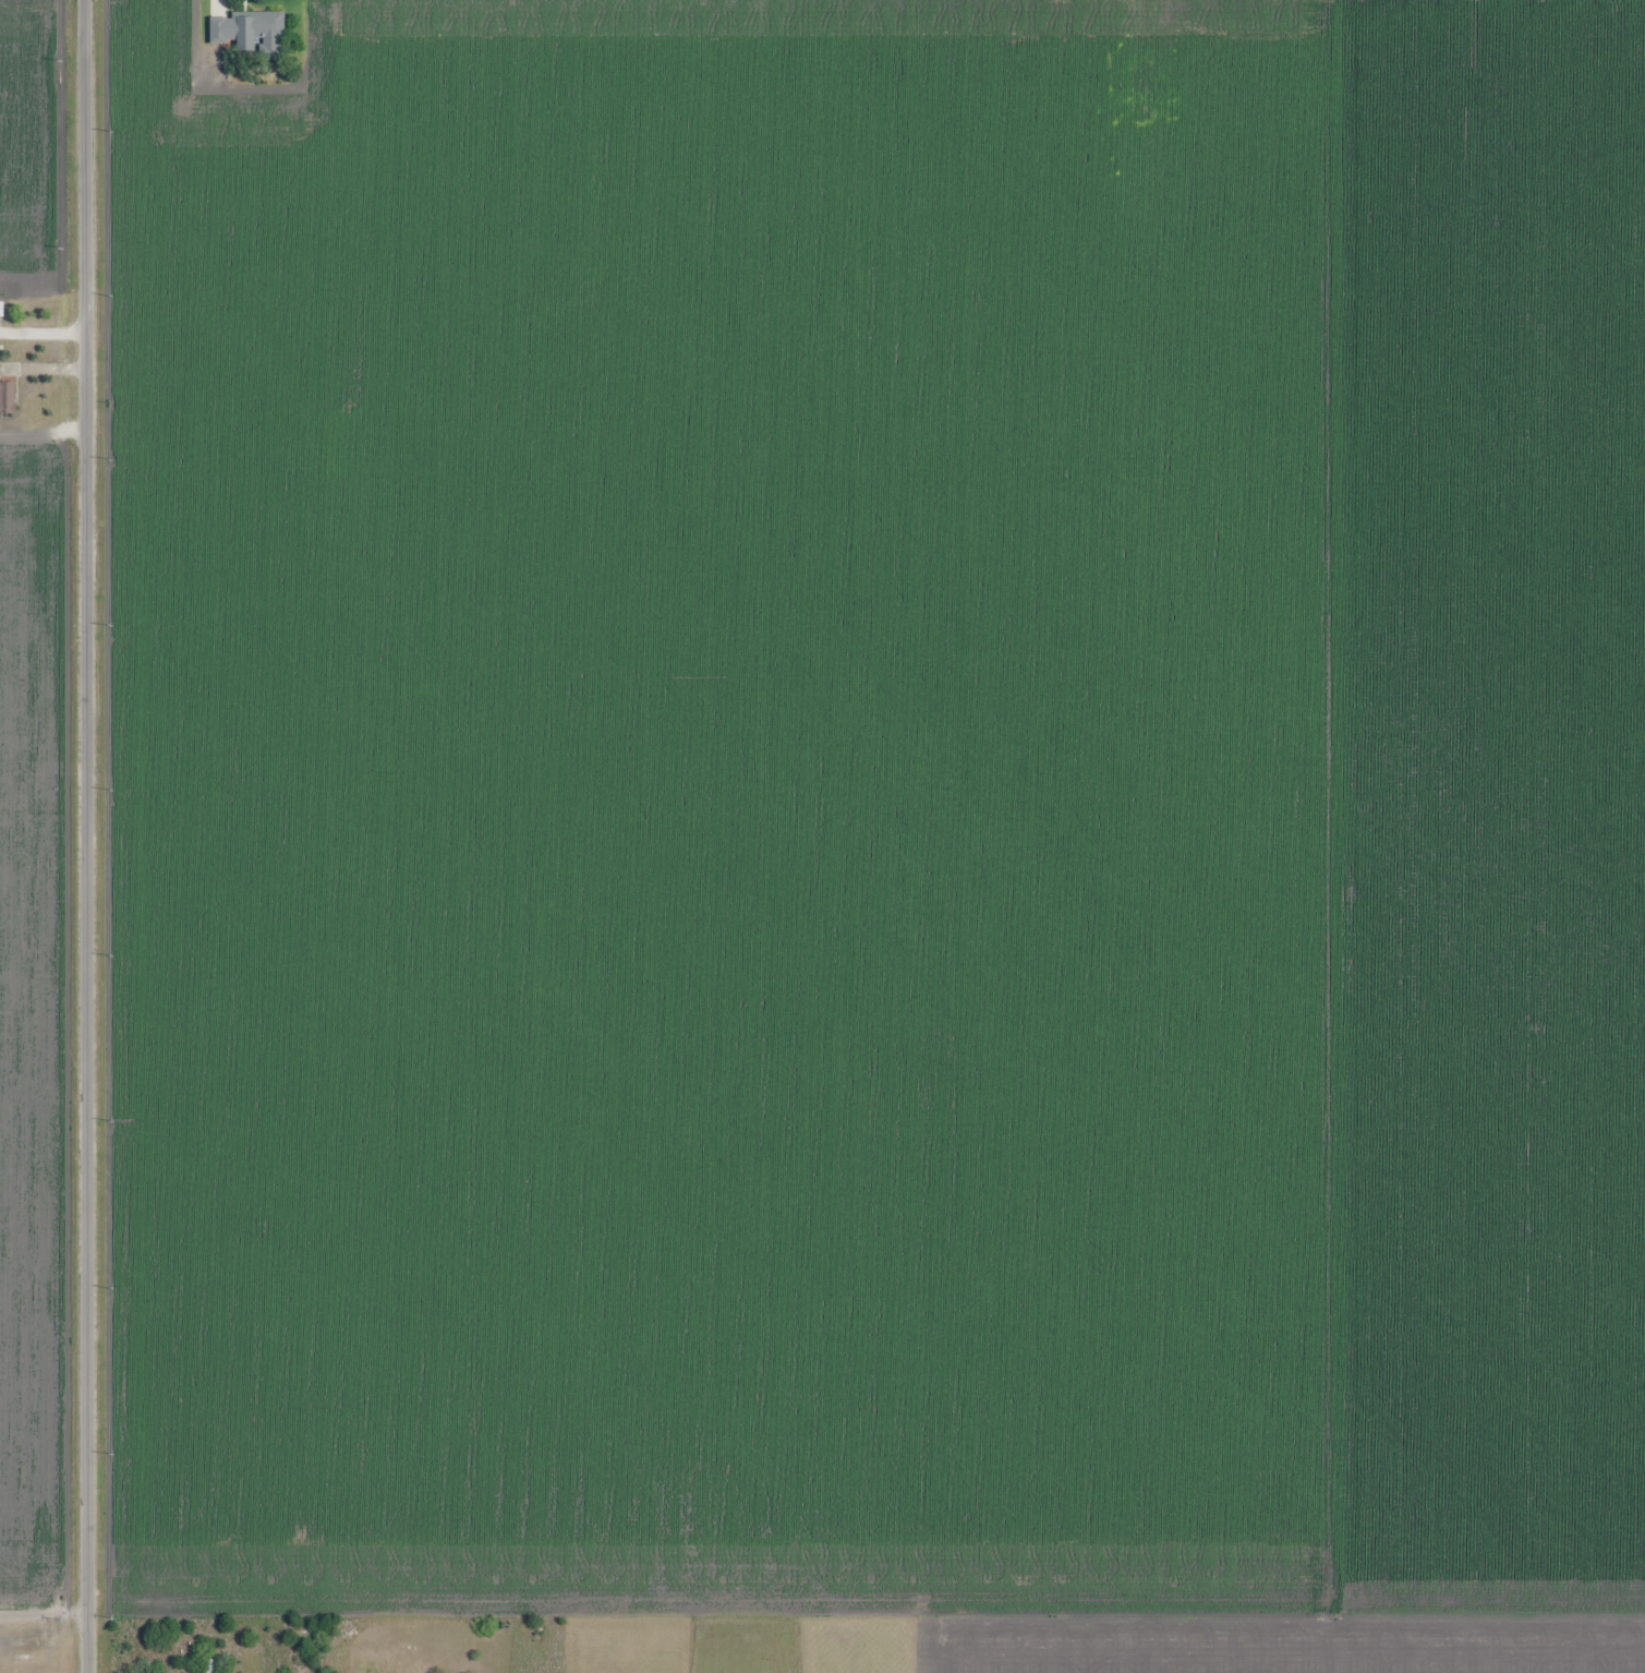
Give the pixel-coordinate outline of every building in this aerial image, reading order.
[(284,19),(238,19),(238,40),(284,40),(284,19)] [(0,383),(0,415),(15,415),(16,383),(0,383)]
